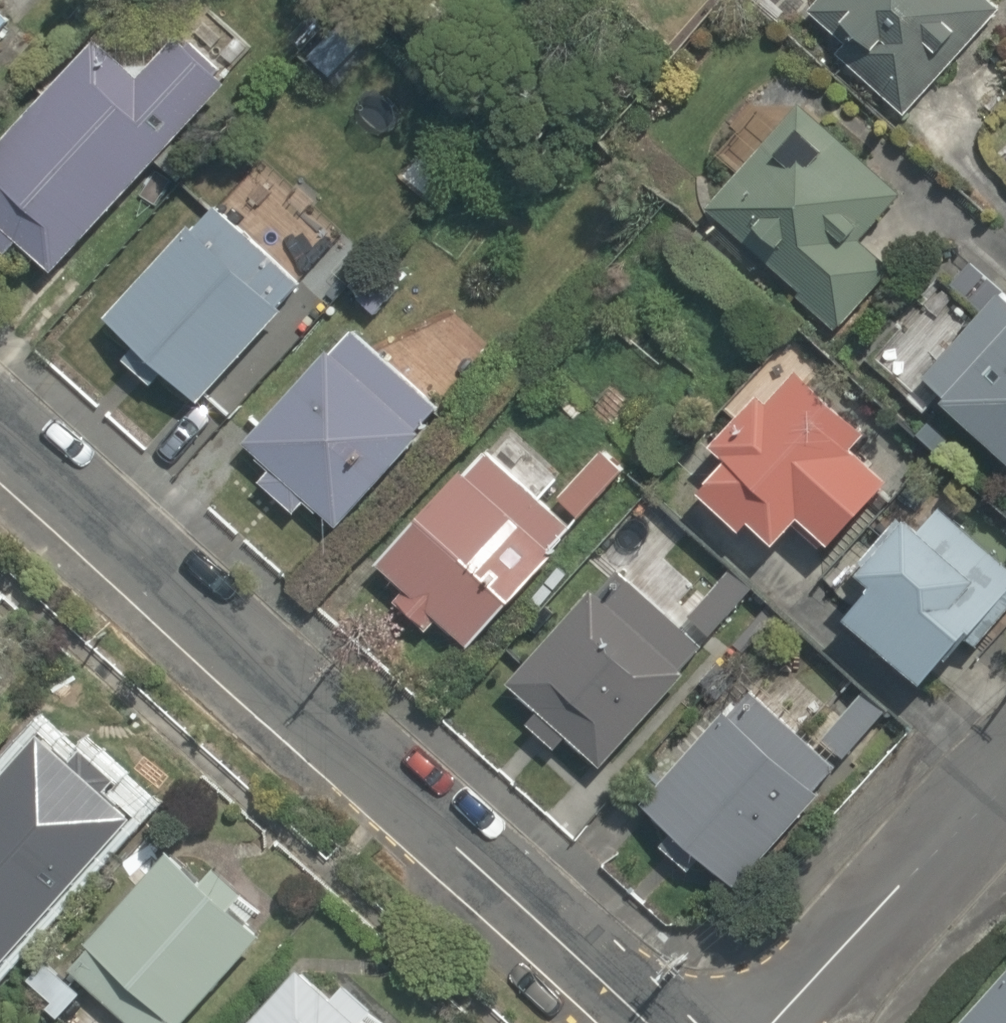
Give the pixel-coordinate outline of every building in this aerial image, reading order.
[(839,72),(895,122),(989,14),(973,0),(809,0),(797,14),(830,43),(839,33),(859,50),(839,72)] [(85,28),(0,120),(0,233),(40,270),(217,78),(170,35),(135,74),(85,28)] [(857,245),(905,188),(788,88),(686,207),(827,328),(881,265),(857,245)] [(288,290),(193,206),(93,319),(188,404),(288,290)] [(948,276),(861,357),(912,412),(926,399),(1005,484),(1005,286),(1000,279),(974,303),(948,276)] [(270,468),(254,485),(285,514),(297,500),(324,524),(431,406),(340,324),(237,438),(270,468)] [(691,455),(671,476),(755,556),(787,524),(812,548),(863,496),(883,515),(917,480),(778,347),(683,446),(691,455)] [(396,586),(382,601),(419,637),(433,622),(456,644),(620,473),(595,450),(539,508),(476,447),(368,559),(396,586)] [(743,604),(646,511),(495,669),(593,762),(743,604)] [(900,546),(884,529),(845,567),(856,578),(825,609),(897,682),(1000,581),(933,513),(900,546)] [(883,708),(855,688),(816,742),(844,762),(883,708)] [(655,830),(642,845),(688,882),(696,872),(725,895),(826,773),(731,694),(633,812),(655,830)] [(0,755),(0,920),(20,938),(128,819),(26,726),(0,755)] [(148,851),(53,958),(126,1022),(161,1022),(241,933),(148,851)] [(944,1022),(1005,1022),(1005,953),(944,1022)] [(286,964),(234,1022),(352,1022),(286,964)] [(45,967),(20,996),(52,1022),(110,1022),(45,967)]
